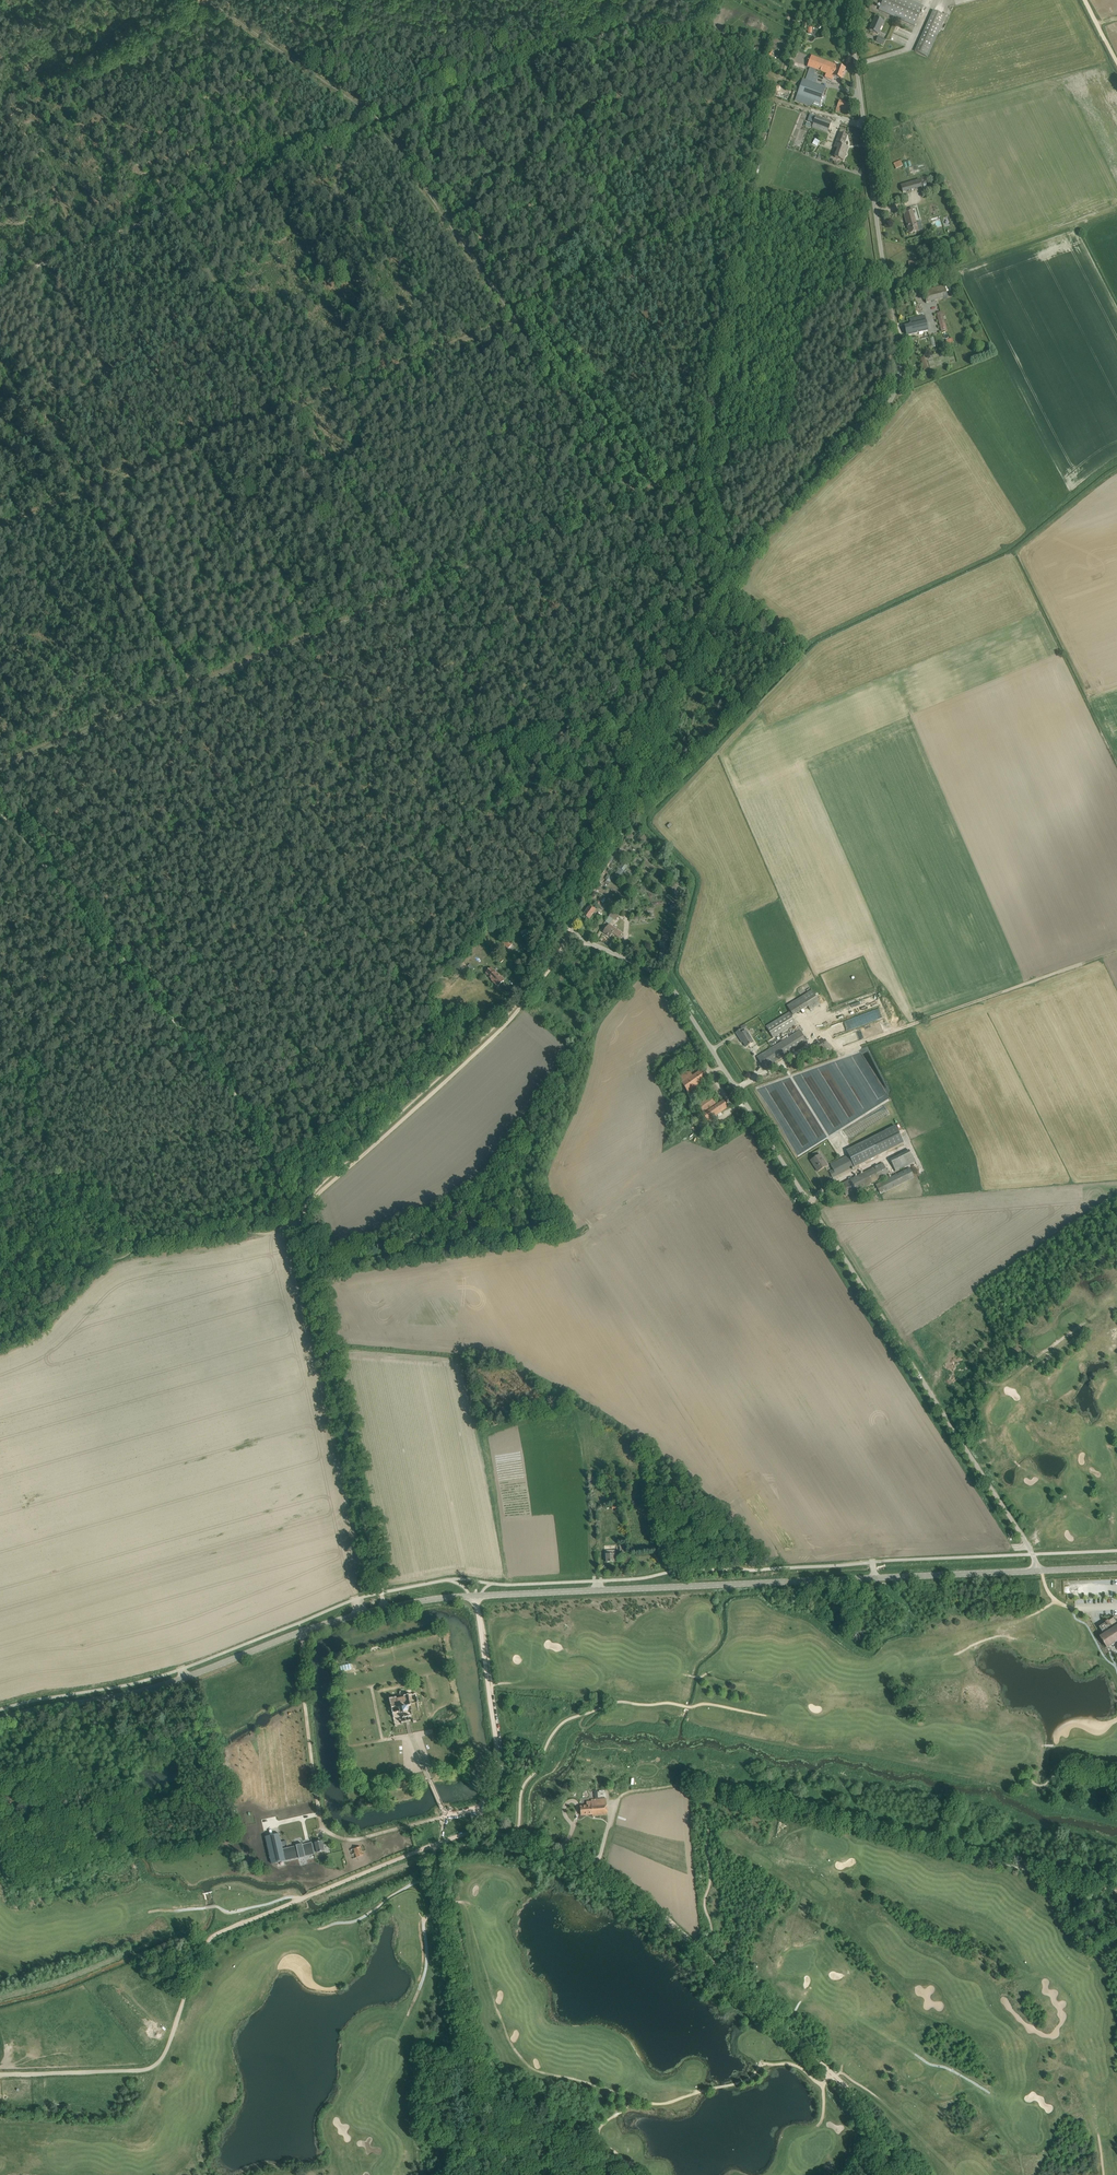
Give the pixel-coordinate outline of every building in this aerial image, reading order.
[(915,26),(923,6),(909,0),(883,0),(879,10),(915,26)] [(933,11),(925,30),(915,52),(929,58),(947,17),(933,11)] [(870,30),(872,32),(878,34),(883,22),(875,18),(870,30)] [(832,80),(833,77),(841,80),(845,69),(827,62),(816,58),(811,56),(807,67),(810,68),(805,80),(803,79),(796,95),(797,95),(795,101),(812,107),(814,101),(820,104),(826,87),(812,82),(815,73),(817,73),(818,71),(826,74),(825,77),(832,80)] [(840,112),(843,113),(848,114),(851,105),(840,101),(836,110),(837,110),(835,114),(839,115),(840,112)] [(813,124),(829,130),(832,122),(816,116),(813,124)] [(838,149),(835,158),(843,161),(848,148),(843,146),(844,143),(847,136),(840,133),(835,148),(838,149)] [(896,169),(903,166),(900,161),(894,164),(896,169)] [(920,179),(900,184),(902,192),(922,187),(920,179)] [(919,231),(913,208),(903,211),(909,234),(919,231)] [(927,303),(938,300),(947,298),(944,286),(924,291),(927,303)] [(944,320),(943,317),(942,312),(941,312),(936,313),(942,333),(947,332),(944,320)] [(906,335),(909,335),(928,330),(925,316),(909,319),(910,324),(904,325),(906,335)] [(609,864),(611,864),(612,862),(611,861),(609,860),(610,858),(610,859),(612,856),(609,855),(598,875),(597,878),(599,879),(600,877),(605,867),(608,863),(609,864)] [(624,871),(629,864),(625,861),(619,868),(620,868),(616,874),(620,877),(624,871)] [(603,900),(603,899),(600,897),(596,904),(603,909),(605,907),(603,905),(605,902),(603,900)] [(589,920),(591,917),(596,910),(590,905),(583,915),(589,920)] [(614,909),(606,922),(613,926),(621,914),(614,909)] [(610,937),(613,933),(616,935),(618,931),(610,925),(609,927),(608,926),(603,933),(610,937)] [(513,945),(505,937),(506,937),(505,936),(505,937),(504,936),(499,940),(508,950),(513,945)] [(491,968),(488,972),(485,974),(498,986),(504,981),(491,968)] [(796,1024),(791,1017),(808,1006),(811,1010),(820,1004),(812,990),(787,1005),(791,1012),(766,1027),(773,1038),(796,1024)] [(739,1036),(746,1047),(753,1043),(745,1031),(743,1032),(742,1030),(747,1027),(745,1024),(740,1027),(741,1029),(736,1033),(738,1036),(739,1036)] [(757,1057),(764,1068),(807,1043),(800,1031),(757,1057)] [(819,1049),(828,1044),(825,1039),(816,1044),(819,1049)] [(694,1089),(708,1079),(701,1069),(698,1064),(678,1078),(707,1121),(728,1108),(723,1100),(716,1104),(710,1096),(702,1101),(694,1089)] [(829,1171),(833,1178),(904,1143),(895,1125),(846,1150),(848,1155),(831,1164),(833,1169),(829,1171)] [(715,1136),(711,1132),(706,1135),(710,1140),(715,1136)] [(895,1170),(906,1165),(914,1160),(909,1149),(889,1159),(895,1170)] [(827,1166),(819,1155),(812,1160),(815,1164),(816,1166),(815,1167),(818,1171),(827,1166)] [(846,1195),(888,1174),(882,1163),(840,1184),(846,1195)] [(880,1193),(909,1179),(915,1176),(910,1168),(876,1184),(880,1193)] [(604,1485),(614,1483),(612,1472),(601,1475),(604,1485)] [(619,1502),(611,1504),(612,1510),(621,1507),(619,1502)] [(615,1562),(614,1559),(614,1554),(616,1554),(616,1546),(606,1546),(606,1554),(605,1555),(605,1559),(606,1559),(607,1562),(615,1562)] [(1104,1634),(1100,1636),(1108,1648),(1116,1642),(1116,1621),(1115,1617),(1100,1627),(1104,1634)] [(422,1721),(416,1693),(405,1695),(404,1692),(402,1691),(400,1691),(399,1693),(400,1696),(389,1699),(395,1727),(403,1725),(403,1723),(406,1723),(410,1722),(413,1721),(413,1723),(422,1721)] [(586,1802),(587,1806),(581,1806),(581,1815),(592,1814),(593,1816),(607,1814),(606,1798),(598,1799),(597,1791),(594,1791),(595,1800),(591,1800),(591,1801),(586,1802)] [(264,1836),(270,1864),(284,1861),(279,1833),(264,1836)] [(315,1844),(312,1844),(314,1852),(317,1852),(317,1853),(325,1851),(322,1841),(315,1843),(315,1844)] [(286,1859),(314,1854),(312,1843),(289,1847),(290,1853),(285,1854),(286,1859)] [(354,1849),(355,1854),(357,1858),(363,1856),(360,1847),(354,1849)]
